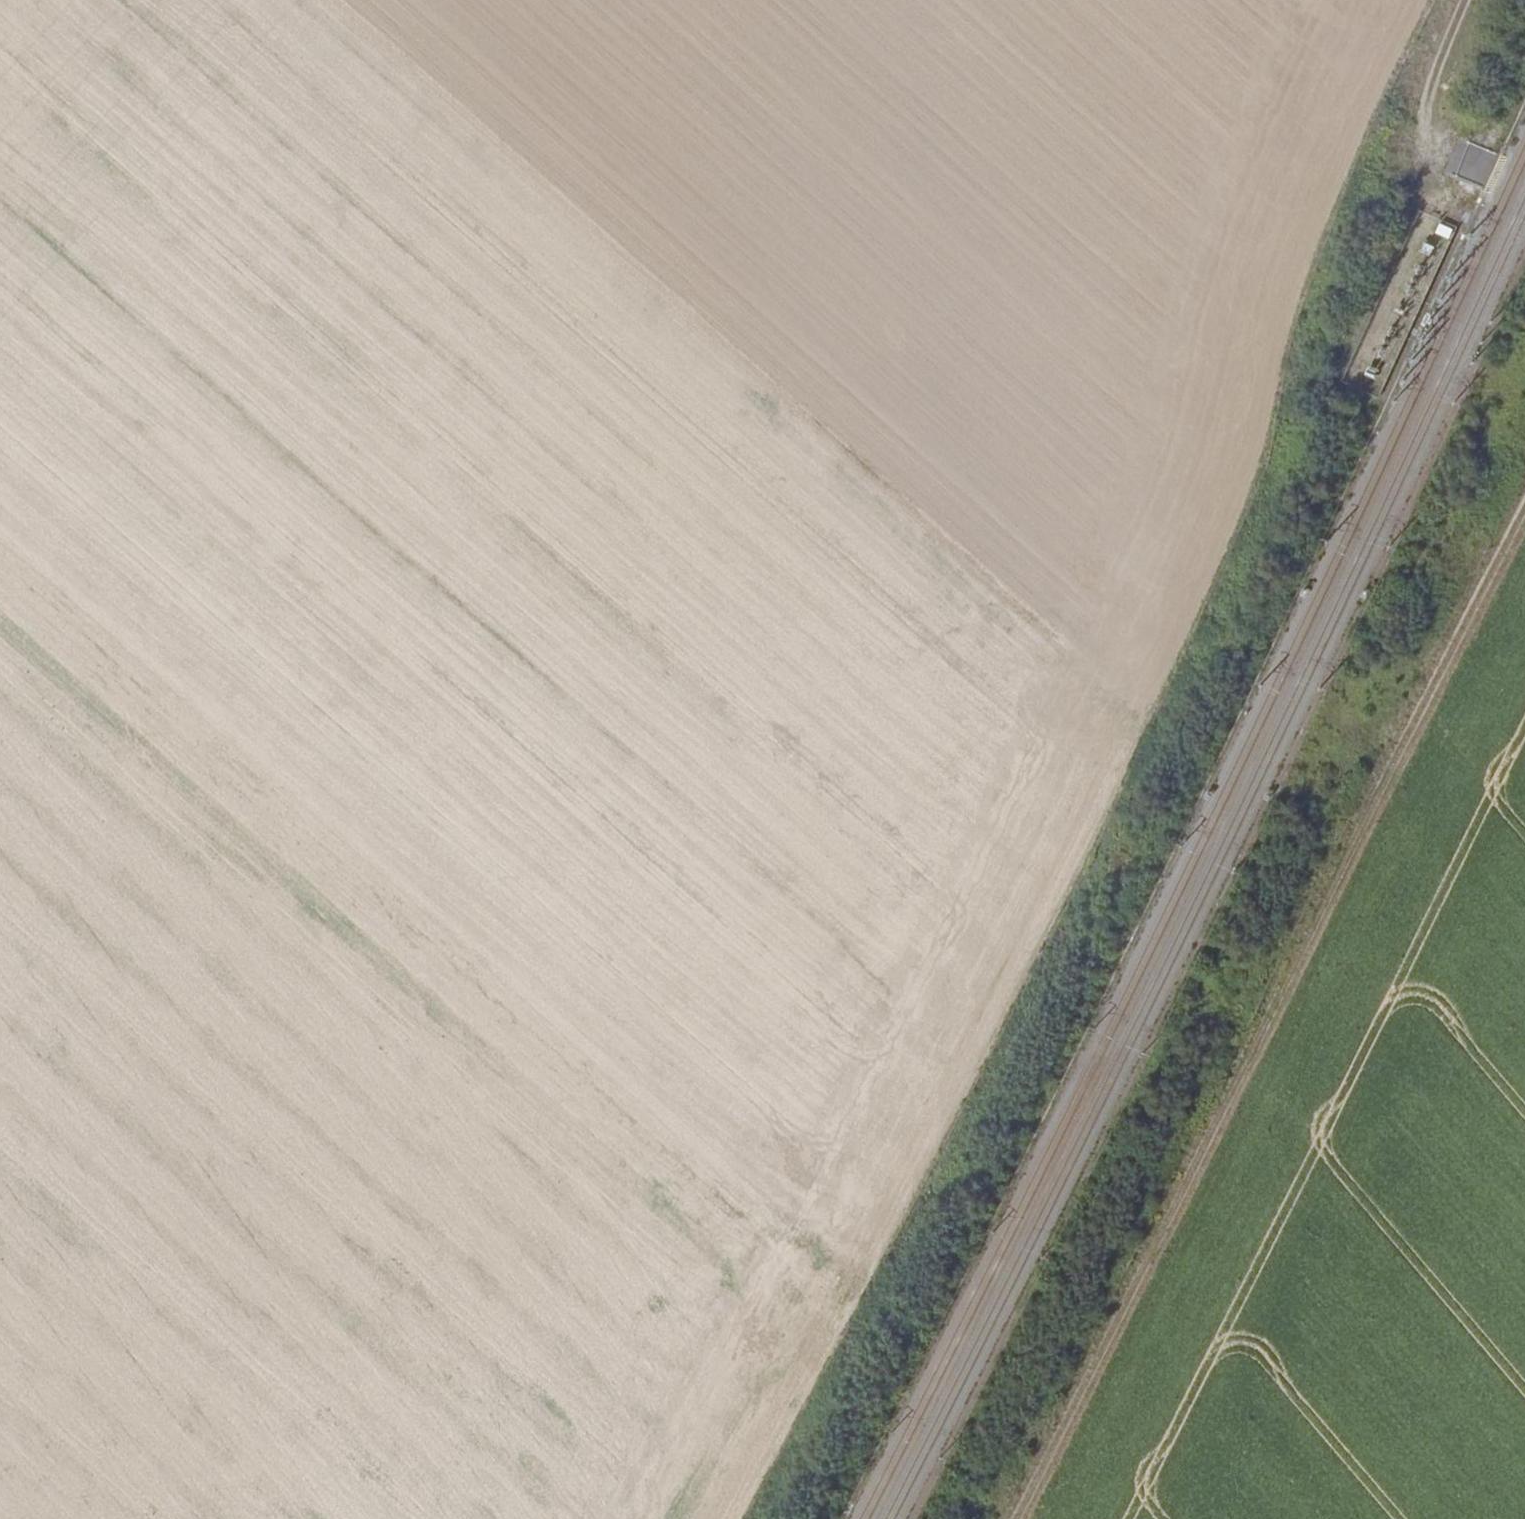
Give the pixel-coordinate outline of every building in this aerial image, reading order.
[(1451,174),(1487,182),(1494,153),(1458,144),(1451,174)]
